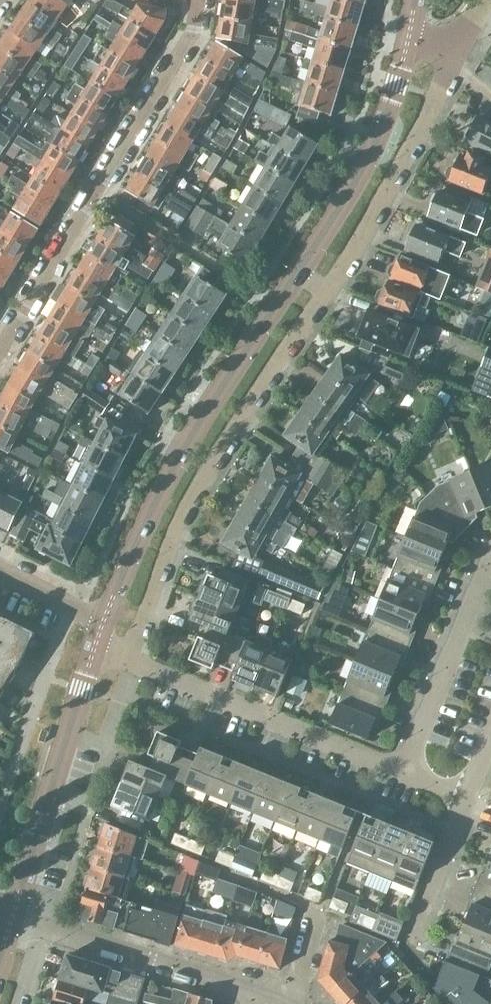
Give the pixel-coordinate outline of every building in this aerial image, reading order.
[(60,0),(32,0),(30,2),(58,21),(68,29),(73,21),(79,13),(68,6),(60,0)] [(256,4),(231,0),(225,0),(222,19),(252,24),(254,14),(282,19),(283,10),(284,9),(256,4)] [(256,4),(284,9),(286,0),(283,0),(231,0),(256,4)] [(327,19),(358,28),(364,6),(344,0),(333,0),(327,19)] [(58,21),(30,2),(20,17),(58,43),(63,36),(52,29),(58,21)] [(113,2),(109,8),(129,20),(130,20),(156,36),(165,21),(167,11),(138,6),(134,12),(117,2),(113,2)] [(20,17),(10,32),(37,51),(43,43),(53,51),(58,43),(20,17)] [(252,24),(222,19),(218,38),(237,42),(249,44),(277,49),(279,40),(250,35),(252,24)] [(320,40),(351,50),(358,28),(327,19),(320,40)] [(130,20),(129,20),(125,28),(114,22),(110,30),(147,52),(156,36),(130,20)] [(147,52),(110,30),(105,37),(115,43),(110,52),(137,68),(147,52)] [(0,46),(0,47),(37,73),(42,66),(32,59),(37,51),(10,32),(0,46)] [(320,40),(314,62),(345,71),(351,50),(320,40)] [(277,50),(277,49),(249,44),(237,42),(236,49),(268,69),(277,50)] [(266,73),(217,43),(207,60),(234,76),(239,67),(262,81),(266,73)] [(0,47),(0,69),(17,81),(22,73),(32,80),(37,73),(0,47)] [(95,53),(91,61),(127,83),(137,68),(110,52),(106,60),(95,53)] [(234,76),(207,60),(197,76),(234,98),(239,91),(228,85),(234,76)] [(127,83),(91,61),(86,69),(96,75),(91,83),(118,99),(127,83)] [(338,93),(345,71),(314,62),(307,84),(338,93)] [(17,103),(22,96),(12,88),(17,81),(0,69),(0,91),(17,103)] [(234,98),(197,76),(187,92),(214,108),(219,100),(229,106),(234,98)] [(76,85),(72,92),(108,115),(118,99),(91,83),(86,91),(76,85)] [(331,115),(338,93),(307,84),(300,106),(331,115)] [(2,103),(12,110),(17,103),(0,91),(0,105),(2,103)] [(108,115),(72,92),(67,100),(77,106),(72,114),(99,131),(108,115)] [(214,108),(187,92),(177,109),(214,131),(219,123),(209,117),(214,108)] [(214,131),(177,109),(168,125),(194,141),(199,132),(210,139),(214,131)] [(57,116),(52,124),(89,146),(99,131),(72,114),(67,123),(57,116)] [(52,124),(39,116),(36,121),(49,129),(48,132),(58,138),(53,146),(80,162),(89,146),(52,124)] [(490,153),(490,124),(480,119),(475,128),(471,129),(467,136),(469,140),(468,141),(490,153)] [(194,141),(168,125),(158,141),(194,164),(199,156),(189,150),(194,141)] [(318,144),(291,128),(279,148),(306,165),(312,156),(313,157),(319,147),(317,146),(318,144)] [(194,164),(158,141),(148,158),(174,174),(180,165),(190,171),(194,164)] [(33,155),(70,178),(80,162),(53,146),(48,154),(38,148),(33,155)] [(279,148),(267,168),(294,184),(300,176),(301,177),(307,167),(305,166),(306,165),(279,148)] [(485,159),(470,153),(467,161),(459,157),(456,165),(450,168),(447,175),(450,181),(449,182),(483,195),(488,181),(490,174),(490,170),(482,166),(485,159)] [(70,178),(33,155),(29,163),(39,169),(34,177),(61,194),(70,178)] [(174,174),(148,158),(138,174),(175,196),(179,189),(169,182),(174,174)] [(267,168),(255,187),(283,204),(288,195),(289,196),(295,187),(294,186),(294,184),(267,168)] [(175,196),(138,174),(128,191),(160,210),(165,201),(170,204),(167,209),(175,213),(172,219),(182,225),(185,219),(193,207),(175,196)] [(29,186),(19,179),(14,187),(24,193),(51,209),(61,194),(34,177),(29,186)] [(51,209),(24,193),(14,187),(10,195),(20,201),(15,209),(41,225),(51,209)] [(283,204),(255,187),(243,207),(271,224),(272,222),(273,223),(279,213),(278,212),(283,204)] [(460,232),(461,228),(477,234),(483,220),(467,214),(471,204),(439,192),(438,194),(434,195),(431,203),(433,207),(430,217),(446,223),(445,226),(460,232)] [(254,251),(259,243),(232,226),(199,207),(186,227),(204,237),(207,231),(223,241),(219,247),(247,264),(249,261),(250,261),(256,252),(254,251)] [(271,224),(243,207),(232,226),(259,243),(261,240),(262,241),(268,232),(266,231),(271,224)] [(0,219),(0,229),(28,247),(39,230),(12,213),(6,223),(0,219)] [(109,222),(99,238),(135,261),(140,253),(130,247),(135,238),(109,222)] [(406,245),(408,248),(408,251),(453,269),(458,258),(461,259),(467,245),(418,225),(413,236),(410,237),(406,245)] [(0,229),(0,252),(18,263),(28,247),(0,229)] [(135,261),(99,238),(90,253),(116,269),(121,262),(131,268),(135,261)] [(0,252),(0,274),(8,279),(18,263),(0,252)] [(116,269),(90,253),(79,271),(116,293),(120,286),(110,279),(116,269)] [(490,294),(490,253),(477,289),(486,292),(490,294)] [(392,277),(392,279),(426,293),(435,270),(401,256),(397,265),(395,265),(392,266),(389,273),(391,277),(392,277)] [(165,263),(156,277),(167,284),(176,270),(165,263)] [(116,293),(79,271),(69,287),(95,303),(101,295),(111,301),(116,293)] [(0,274),(0,293),(8,279),(0,274)] [(198,276),(185,296),(213,315),(227,295),(198,276)] [(156,277),(151,286),(162,292),(167,284),(156,277)] [(380,303),(379,305),(413,318),(422,295),(388,282),(385,291),(383,290),(379,292),(377,299),(378,302),(380,303)] [(95,303),(69,287),(59,304),(96,326),(100,318),(90,312),(95,303)] [(486,292),(476,316),(490,322),(490,294),(486,292)] [(185,296),(172,316),(201,334),(213,315),(185,296)] [(96,326),(59,304),(49,320),(76,336),(81,327),(91,333),(96,326)] [(132,317),(142,324),(148,316),(137,309),(132,317)] [(366,323),(362,325),(360,332),(361,335),(360,337),(390,348),(409,355),(412,347),(418,331),(370,312),(366,323)] [(172,316),(160,336),(188,354),(201,334),(172,316)] [(137,333),(142,324),(132,317),(126,326),(137,333)] [(488,323),(475,317),(468,333),(482,337),(488,323)] [(76,336),(49,320),(39,336),(76,359),(81,351),(70,345),(76,336)] [(76,359),(39,336),(29,353),(56,369),(61,360),(71,366),(76,359)] [(160,336),(147,355),(175,374),(188,354),(160,336)] [(463,337),(446,380),(479,394),(480,392),(490,397),(490,349),(463,337)] [(56,369),(29,353),(19,369),(56,391),(61,383),(51,377),(56,369)] [(147,355),(134,374),(162,393),(175,374),(147,355)] [(333,371),(328,378),(356,397),(370,377),(356,368),(358,365),(344,355),(340,360),(337,362),(333,368),(333,371)] [(384,373),(404,382),(409,370),(390,361),(384,373)] [(56,391),(19,369),(9,386),(36,401),(41,392),(52,399),(56,391)] [(162,393),(134,374),(130,372),(117,393),(149,414),(162,393)] [(319,390),(315,397),(342,417),(349,421),(353,414),(347,410),(356,397),(328,378),(327,380),(323,381),(319,387),(319,390)] [(9,386),(0,404),(38,424),(42,416),(31,410),(36,401),(9,386)] [(110,403),(88,388),(81,399),(103,414),(110,403)] [(342,417),(315,397),(310,403),(307,405),(303,411),(303,414),(301,416),(329,436),(336,426),(343,431),(345,429),(356,436),(361,429),(349,421),(342,417)] [(0,404),(0,426),(19,435),(23,426),(34,432),(38,424),(0,404)] [(353,414),(349,421),(361,429),(365,422),(353,414)] [(315,455),(323,444),(329,436),(301,416),(296,423),(293,424),(289,430),(289,433),(285,439),(300,449),(302,446),(315,455)] [(135,435),(108,421),(97,443),(124,457),(125,457),(128,455),(132,448),(131,444),(135,435)] [(0,426),(0,448),(20,458),(25,450),(14,444),(19,435),(0,426)] [(124,457),(97,443),(86,464),(86,465),(114,478),(114,477),(117,476),(121,469),(120,466),(124,457)] [(315,455),(302,446),(300,449),(294,458),(334,481),(340,470),(315,455)] [(265,474),(261,481),(291,498),(301,504),(306,495),(313,483),(309,481),(302,477),(303,477),(288,469),(290,466),(275,457),(271,463),(268,465),(265,471),(265,474)] [(340,484),(334,481),(316,470),(294,458),(290,466),(288,469),(303,477),(302,477),(309,481),(313,483),(322,489),(327,492),(328,491),(333,495),(340,484)] [(86,464),(83,463),(72,484),(103,500),(103,499),(107,497),(110,491),(109,487),(114,478),(86,465),(86,464)] [(471,472),(487,509),(490,507),(490,464),(471,472)] [(469,517),(487,509),(471,472),(437,486),(429,495),(465,531),(474,522),(469,517)] [(4,494),(0,502),(0,529),(2,530),(4,527),(9,530),(32,484),(24,480),(15,500),(4,494)] [(298,529),(302,522),(283,511),(291,498),(261,481),(260,483),(257,485),(253,491),(253,495),(249,501),(298,529)] [(103,500),(72,484),(62,506),(92,521),(96,514),(99,513),(103,506),(102,502),(103,500)] [(457,540),(465,531),(429,495),(420,503),(406,538),(444,553),(451,534),(457,540)] [(239,520),(238,522),(277,545),(282,548),(290,534),(294,536),(298,529),(249,501),(245,508),(242,510),(239,516),(239,520)] [(92,521),(62,506),(51,527),(81,543),(85,536),(88,534),(92,527),(91,524),(92,521)] [(78,550),(81,543),(51,527),(23,513),(15,530),(25,535),(29,527),(34,529),(27,543),(71,565),(74,559),(76,559),(79,553),(78,550)] [(256,559),(262,548),(272,553),(277,545),(238,522),(234,529),(231,531),(227,537),(227,540),(224,546),(239,554),(253,563),(256,559)] [(444,553),(406,538),(394,569),(436,586),(443,568),(439,566),(444,553)] [(337,552),(327,573),(334,577),(344,556),(337,552)] [(265,562),(260,575),(296,590),(320,598),(325,588),(285,571),(265,562)] [(201,595),(200,598),(237,613),(251,580),(222,568),(218,579),(209,575),(206,583),(203,581),(198,593),(201,595)] [(436,586),(394,569),(381,600),(418,615),(424,602),(428,604),(436,586)] [(291,599),(276,593),(270,591),(269,590),(265,600),(272,603),(287,609),(291,599)] [(228,634),(237,613),(200,598),(199,601),(195,600),(190,612),(194,613),(191,621),(210,628),(205,640),(224,648),(228,634)] [(287,609),(302,615),(306,605),(291,599),(287,609)] [(413,628),(418,615),(381,600),(369,631),(410,648),(418,630),(413,628)] [(20,665),(21,664),(36,634),(7,619),(7,620),(0,616),(0,655),(20,665)] [(403,666),(410,648),(369,631),(356,662),(393,677),(398,664),(403,666)] [(235,672),(248,642),(228,634),(224,648),(205,640),(200,637),(191,661),(214,670),(216,665),(235,672)] [(232,680),(255,689),(270,651),(274,640),(263,636),(250,637),(248,642),(232,680)] [(270,651),(255,689),(277,698),(293,661),(270,651)] [(8,682),(11,684),(16,676),(16,671),(20,665),(0,655),(0,676),(8,682)] [(388,690),(393,677),(356,662),(343,693),(385,710),(392,692),(388,690)] [(8,682),(0,676),(0,699),(5,692),(4,688),(8,682)] [(305,680),(294,676),(287,693),(297,696),(300,687),(302,688),(305,680)] [(378,728),(385,710),(343,693),(330,725),(336,727),(335,731),(347,736),(349,732),(368,740),(373,727),(378,728)] [(150,755),(155,758),(172,764),(168,777),(187,785),(200,755),(199,755),(180,747),(182,742),(159,732),(150,755)] [(187,785),(209,794),(224,757),(202,748),(199,755),(200,755),(187,785)] [(209,794),(231,803),(247,766),(224,757),(209,794)] [(172,764),(155,758),(150,769),(131,761),(128,769),(125,767),(120,779),(123,781),(122,784),(159,799),(168,777),(172,764)] [(269,775),(247,766),(231,803),(254,812),(269,775)] [(269,775),(254,812),(276,821),(291,784),(269,775)] [(150,822),(159,799),(122,784),(121,787),(117,785),(112,798),(116,799),(113,807),(122,810),(117,821),(142,831),(146,820),(150,822)] [(276,821),(298,830),(313,793),(291,784),(276,821)] [(298,830),(320,839),(336,802),(313,793),(298,830)] [(336,802),(320,839),(343,849),(358,811),(336,802)] [(348,863),(370,873),(390,824),(367,815),(348,863)] [(370,873),(393,882),(412,833),(406,831),(408,825),(392,819),(390,824),(370,873)] [(137,858),(143,838),(107,824),(106,826),(103,828),(101,834),(103,837),(100,847),(137,858)] [(412,833),(393,882),(415,891),(435,843),(412,833)] [(172,844),(187,850),(191,840),(176,834),(172,844)] [(191,840),(187,850),(202,856),(206,846),(191,840)] [(130,879),(137,858),(100,847),(97,856),(94,857),(92,863),(94,867),(94,868),(130,879)] [(216,862),(231,868),(235,858),(220,852),(216,862)] [(231,868),(253,877),(257,867),(235,858),(231,868)] [(474,891),(490,898),(490,862),(486,875),(481,873),(474,891)] [(88,887),(87,889),(110,896),(124,900),(130,879),(94,868),(91,876),(88,878),(86,884),(88,887)] [(261,880),(276,886),(280,876),(265,870),(261,880)] [(280,876),(276,886),(291,892),(295,882),(280,876)] [(305,898),(320,904),(324,894),(309,888),(305,898)] [(79,918),(125,932),(129,919),(128,919),(119,916),(119,915),(105,911),(110,896),(87,889),(79,918)] [(474,891),(466,910),(471,911),(465,924),(490,935),(490,898),(474,891)] [(330,908),(345,914),(349,904),(334,898),(330,908)] [(274,915),(294,920),(297,908),(278,902),(274,915)] [(129,919),(125,932),(171,946),(179,917),(133,903),(128,919),(129,919)] [(358,924),(373,930),(377,920),(362,914),(358,924)] [(187,948),(196,951),(205,921),(184,915),(175,945),(177,945),(178,948),(184,950),(187,948)] [(377,920),(373,930),(398,940),(403,928),(378,917),(377,920)] [(239,956),(248,927),(239,924),(228,920),(225,928),(216,957),(218,958),(220,961),(225,963),(228,961),(229,961),(230,956),(232,956),(233,954),(239,956)] [(208,955),(216,957),(225,928),(205,921),(196,951),(197,952),(199,954),(205,956),(208,955)] [(465,924),(460,937),(456,935),(448,954),(490,971),(490,968),(490,935),(465,924)] [(319,980),(331,993),(353,973),(362,966),(387,944),(342,926),(337,943),(329,941),(319,980)] [(258,962),(259,963),(269,933),(248,927),(239,956),(248,959),(249,962),(255,964),(258,962)] [(259,963),(269,965),(270,968),(276,970),(279,969),(281,969),(290,939),(269,933),(259,963)] [(67,956),(60,978),(89,987),(110,994),(107,1003),(137,1003),(144,979),(123,973),(67,955),(67,956)] [(445,961),(437,981),(432,986),(443,999),(447,996),(454,1003),(489,1003),(472,991),(479,975),(445,961)] [(331,993),(336,1000),(336,1003),(337,1003),(351,1003),(367,989),(376,982),(362,966),(353,973),(331,993)] [(376,982),(367,989),(351,1003),(381,1003),(373,996),(388,983),(382,976),(376,982)] [(62,1003),(96,1003),(98,999),(86,996),(89,987),(60,978),(59,981),(58,980),(55,985),(54,990),(56,991),(53,1001),(62,1003)] [(171,1003),(213,1003),(214,1000),(149,981),(147,992),(172,999),(171,1003)]
